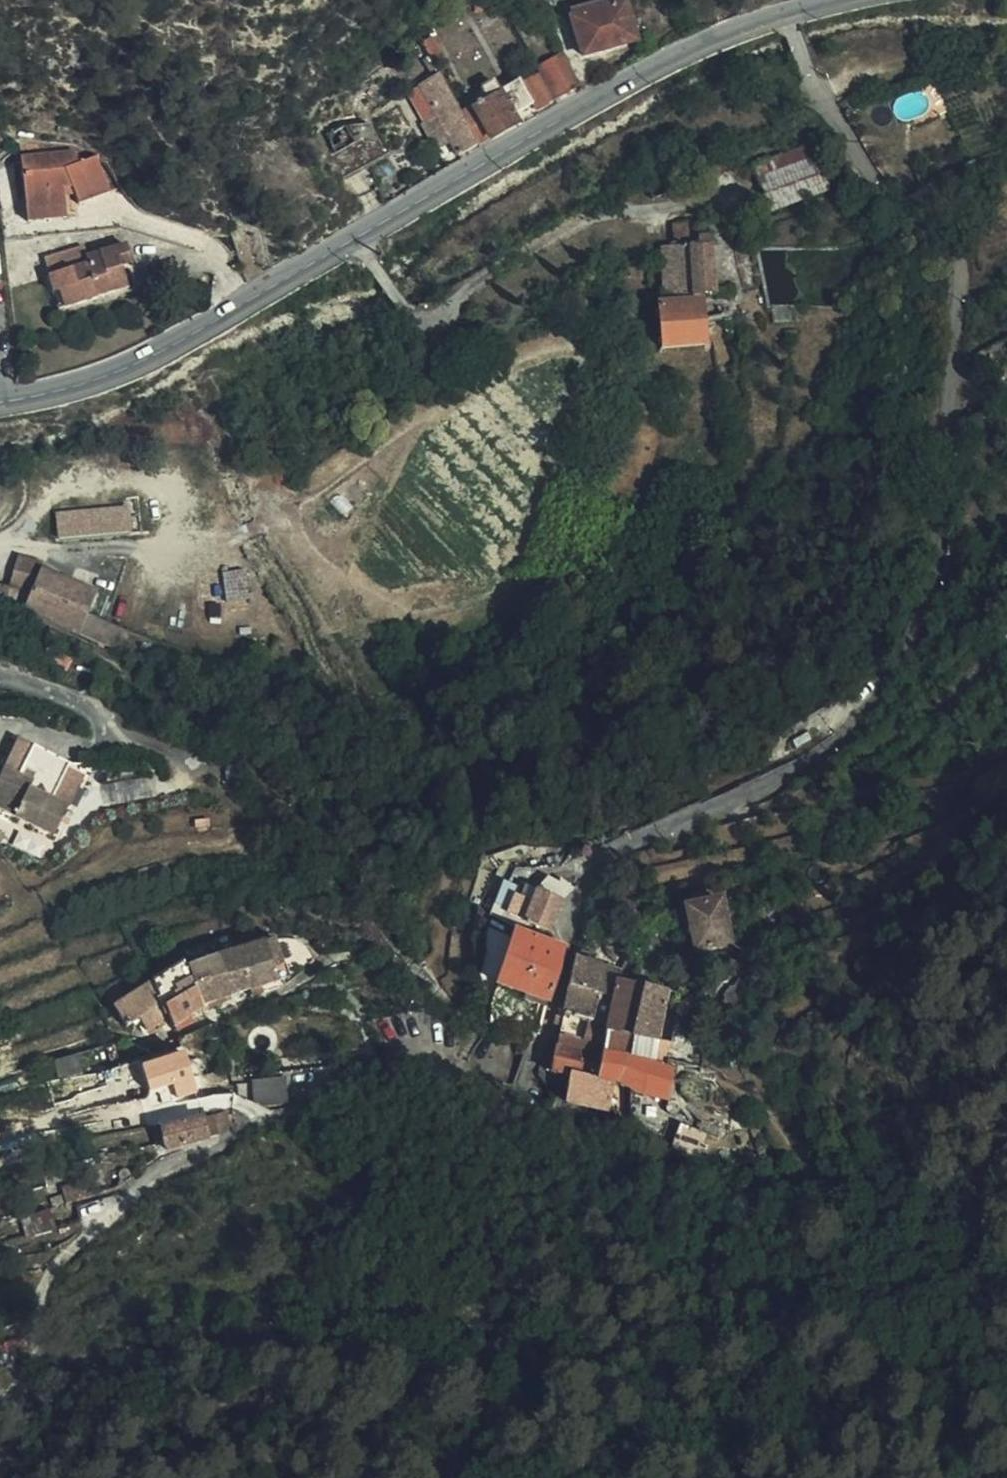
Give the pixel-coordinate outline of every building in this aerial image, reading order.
[(498,0),(483,0),(476,2),(477,11),(498,7),(498,0)] [(635,41),(623,0),(605,0),(569,10),(582,58),(635,41)] [(433,35),(422,41),(436,67),(447,61),(433,35)] [(540,73),(554,100),(577,87),(559,56),(538,68),(540,73)] [(534,111),(554,100),(540,73),(531,76),(500,94),(493,81),(481,89),(487,101),(462,116),(478,146),(479,146),(518,125),(513,116),(531,106),(534,111)] [(458,156),(478,146),(462,116),(440,75),(420,87),(436,117),(421,125),(433,145),(447,137),(458,156)] [(343,126),(317,138),(337,176),(385,151),(371,124),(343,126)] [(828,191),(812,146),(753,168),(770,214),(828,191)] [(21,156),(26,211),(67,208),(66,197),(66,189),(73,189),(76,196),(80,204),(120,186),(105,152),(80,162),(74,149),(21,156)] [(66,197),(76,196),(73,189),(66,189),(66,197)] [(67,208),(26,211),(27,222),(68,217),(67,208)] [(663,299),(714,296),(710,236),(697,237),(696,219),(672,220),(674,249),(659,250),(663,299)] [(86,256),(84,248),(45,258),(59,311),(98,299),(97,296),(127,288),(121,266),(130,263),(125,245),(86,256)] [(704,345),(701,303),(658,305),(660,348),(704,345)] [(790,323),(790,309),(770,309),(772,324),(790,323)] [(45,540),(95,536),(94,517),(43,522),(45,540)] [(17,557),(9,589),(28,593),(22,608),(30,610),(35,619),(86,637),(102,594),(40,570),(42,564),(17,557)] [(53,837),(67,808),(65,806),(52,800),(64,773),(68,766),(17,742),(0,777),(0,810),(53,837)] [(78,780),(64,773),(52,800),(65,806),(78,780)] [(544,895),(554,884),(544,880),(535,891),(544,895)] [(554,884),(567,895),(572,890),(558,880),(554,884)] [(548,931),(552,922),(560,902),(567,895),(554,884),(544,895),(535,891),(529,904),(517,899),(510,916),(548,931)] [(522,886),(517,899),(529,904),(535,891),(522,886)] [(694,950),(729,942),(719,901),(685,909),(694,950)] [(567,950),(507,931),(489,992),(548,1005),(567,950)] [(236,967),(244,993),(246,993),(249,991),(253,990),(260,987),(264,986),(275,983),(271,971),(283,966),(274,941),(269,942),(232,953),(236,967)] [(217,974),(236,967),(232,953),(231,953),(215,957),(212,958),(217,974)] [(567,985),(594,992),(599,968),(591,966),(593,956),(579,953),(576,962),(571,962),(567,985)] [(204,977),(217,974),(212,958),(198,964),(204,977)] [(160,998),(190,981),(185,969),(183,963),(152,982),(154,985),(160,998)] [(190,981),(204,977),(198,964),(197,964),(185,969),(190,981)] [(271,971),(275,983),(287,978),(283,966),(271,971)] [(215,1003),(244,993),(236,967),(217,974),(204,977),(215,1003)] [(594,992),(612,997),(616,982),(618,973),(599,968),(594,992)] [(190,981),(201,1008),(215,1003),(204,977),(190,981)] [(742,999),(748,996),(740,980),(719,1004),(721,1012),(723,1010),(742,999)] [(168,1016),(173,1027),(174,1026),(201,1008),(190,981),(160,998),(168,1016)] [(630,1039),(635,1018),(618,1015),(620,983),(616,982),(612,997),(607,1024),(605,1035),(630,1039)] [(634,986),(630,985),(620,983),(618,1015),(635,1018),(641,988),(634,986)] [(151,1026),(168,1016),(160,998),(154,985),(115,1009),(125,1025),(144,1015),(151,1026)] [(562,1015),(607,1024),(612,997),(594,992),(567,985),(562,1015)] [(253,990),(249,991),(252,998),(262,994),(260,987),(253,990)] [(666,993),(641,988),(635,1018),(630,1039),(605,1035),(601,1053),(624,1058),(644,1062),(648,1063),(651,1049),(652,1044),(655,1045),(666,993)] [(748,996),(742,999),(723,1010),(721,1012),(722,1013),(728,1019),(748,996)] [(601,1054),(601,1053),(605,1035),(607,1024),(562,1015),(560,1025),(556,1046),(601,1054)] [(618,1085),(624,1058),(601,1053),(601,1054),(556,1046),(554,1057),(551,1074),(567,1076),(584,1079),(612,1083),(618,1084),(618,1085)] [(663,1051),(651,1049),(648,1063),(665,1067),(667,1062),(669,1053),(663,1051)] [(379,1058),(354,1056),(353,1066),(378,1068),(379,1058)] [(634,1093),(644,1062),(624,1058),(618,1085),(625,1088),(634,1093)] [(665,1067),(648,1063),(644,1062),(634,1093),(640,1096),(667,1100),(672,1068),(665,1067)] [(173,1078),(193,1077),(193,1072),(192,1072),(191,1071),(190,1070),(190,1069),(173,1069),(173,1078)] [(581,1093),(584,1079),(567,1076),(566,1086),(566,1090),(581,1093)] [(285,1079),(252,1083),(255,1107),(287,1103),(285,1079)] [(607,1110),(612,1083),(584,1079),(581,1093),(566,1090),(566,1102),(607,1110)] [(211,1088),(200,1089),(200,1098),(212,1097),(211,1088)] [(151,1102),(158,1126),(161,1126),(169,1124),(178,1121),(171,1097),(151,1102)] [(531,1119),(539,1121),(548,1100),(540,1097),(531,1119)] [(640,1103),(629,1108),(635,1119),(643,1127),(651,1133),(665,1139),(672,1120),(665,1117),(640,1103)] [(216,1118),(221,1135),(223,1133),(230,1127),(226,1114),(218,1118),(216,1118)] [(162,1132),(167,1149),(221,1135),(216,1118),(162,1132)] [(669,1150),(691,1154),(698,1129),(678,1122),(672,1142),(669,1150)] [(83,1182),(65,1187),(66,1195),(68,1201),(68,1205),(95,1197),(92,1186),(85,1188),(83,1182)] [(68,1201),(66,1195),(52,1201),(54,1206),(68,1201)] [(52,1212),(13,1224),(18,1240),(57,1229),(52,1212)]
